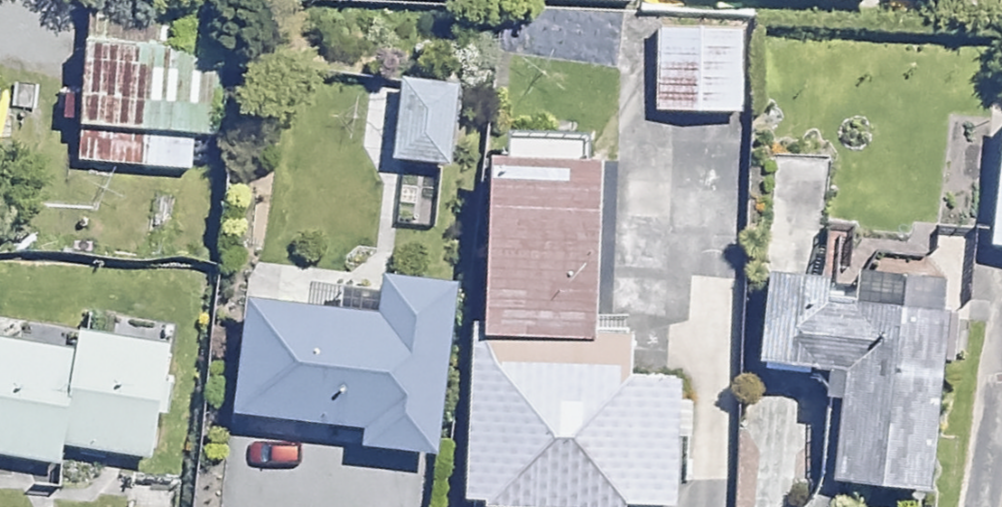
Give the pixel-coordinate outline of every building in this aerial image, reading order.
[(630,8),(631,0),(547,0),(630,8)] [(209,14),(85,2),(70,158),(194,170),(209,14)] [(743,23),(658,23),(658,109),(744,108),(743,23)] [(450,82),(395,79),(391,157),(446,160),(450,82)] [(972,94),(938,252),(1001,265),(1001,100),(972,94)] [(748,128),(685,125),(675,377),(698,378),(694,482),(733,483),(748,128)] [(594,340),(609,145),(493,136),(478,332),(594,340)] [(253,251),(220,506),(419,506),(449,276),(253,251)] [(932,288),(755,281),(748,487),(924,494),(932,288)] [(145,471),(159,332),(0,316),(0,457),(145,471)] [(478,332),(467,506),(655,506),(665,344),(594,340),(478,332)]
